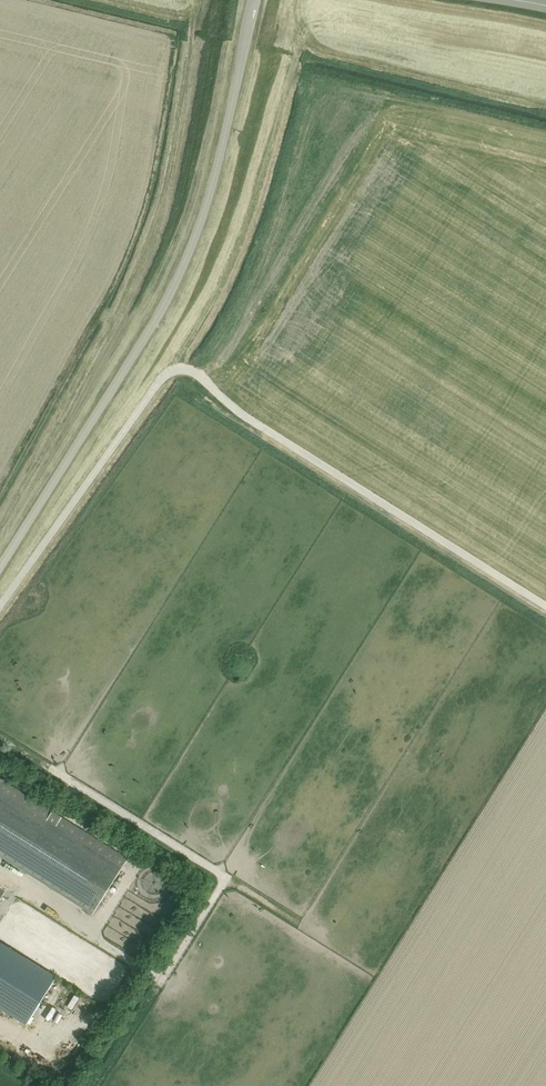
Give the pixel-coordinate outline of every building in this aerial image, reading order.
[(228,353),(220,361),(226,367),(234,358),(228,353)] [(3,726),(13,713),(0,703),(0,724),(3,726)] [(0,779),(0,856),(93,915),(128,859),(0,779)] [(56,979),(0,943),(0,1007),(27,1024),(28,1023),(26,1022),(54,978),(56,979)] [(9,1021),(0,1013),(0,1027),(2,1029),(9,1021)]
